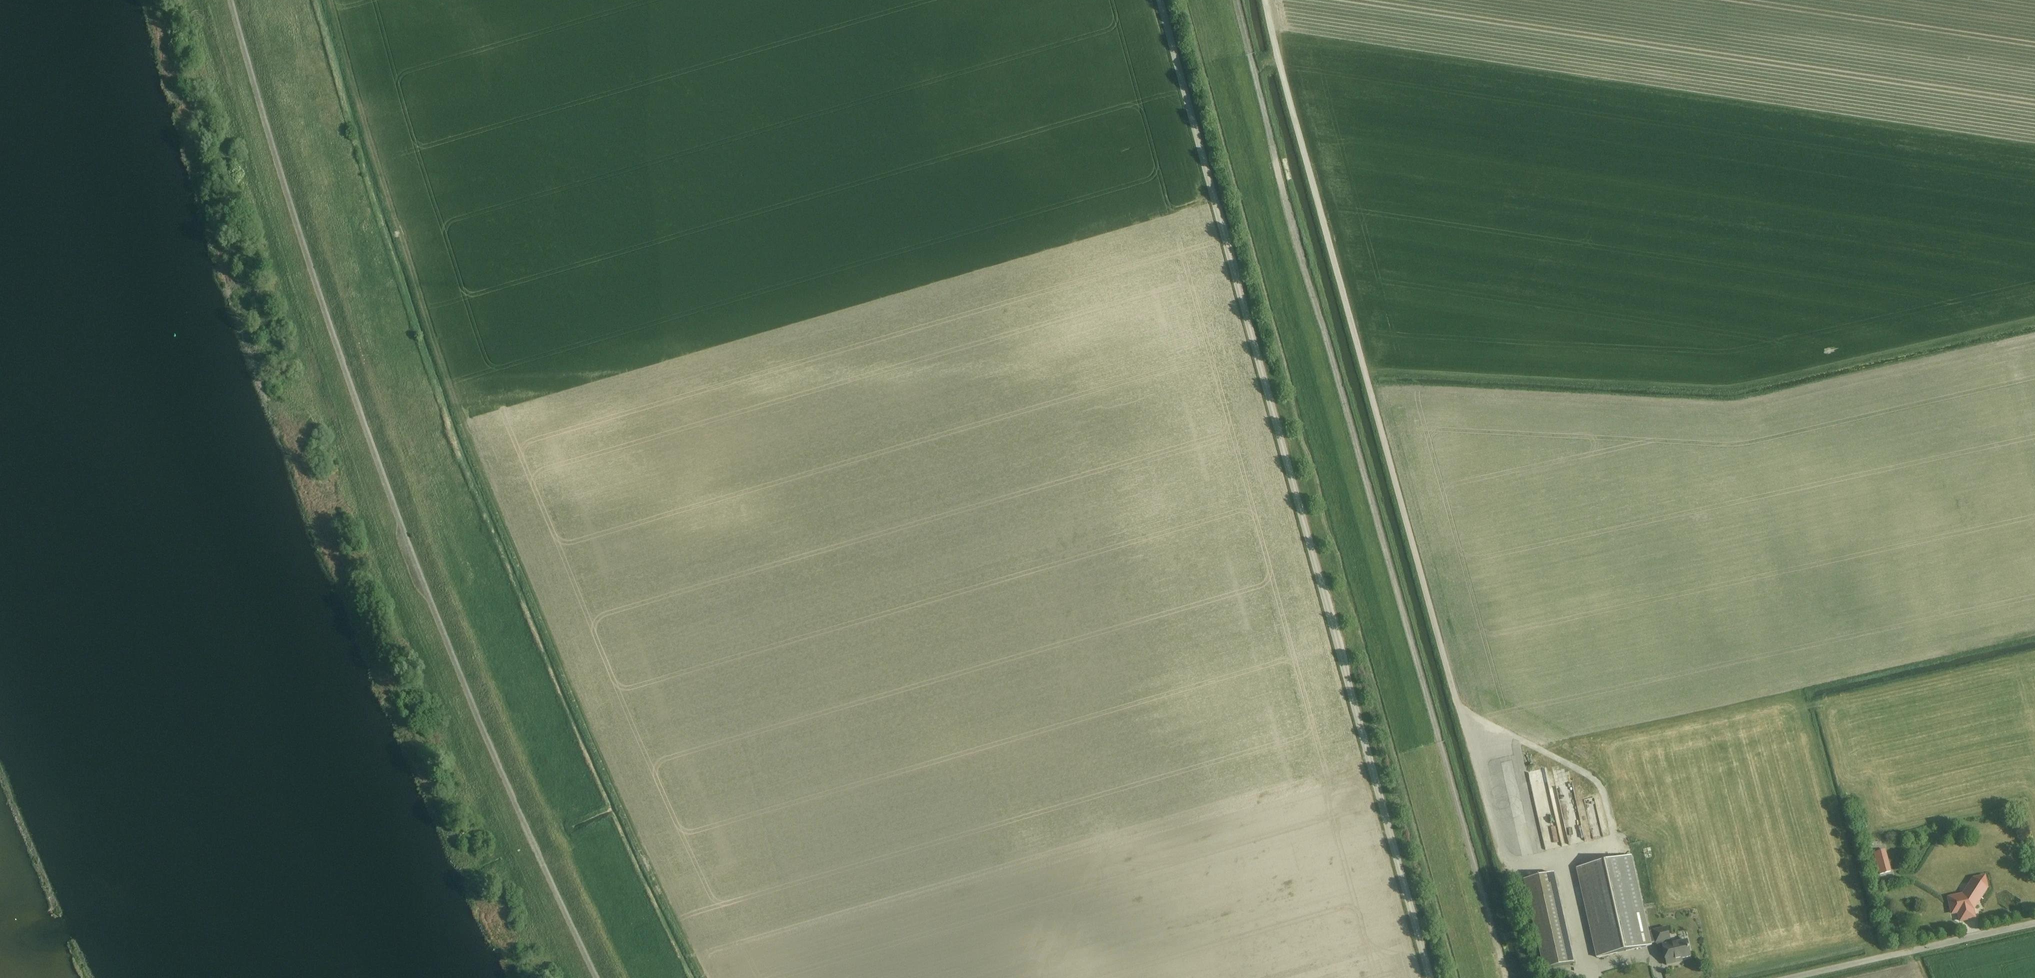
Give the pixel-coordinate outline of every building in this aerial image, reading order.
[(1891,871),(1885,850),(1875,852),(1881,874),(1891,871)] [(1682,962),(1681,959),(1691,957),(1687,940),(1669,944),(1669,941),(1671,941),(1667,927),(1653,930),(1653,931),(1649,932),(1632,856),(1577,868),(1597,958),(1651,945),(1651,944),(1656,942),(1656,943),(1663,942),(1664,946),(1659,947),(1658,948),(1659,955),(1661,955),(1664,955),(1667,965),(1682,962)] [(1524,880),(1528,901),(1544,970),(1573,963),(1553,874),(1524,880)] [(1949,898),(1950,904),(1952,914),(1958,912),(1960,921),(1974,918),(1973,910),(1978,902),(1978,901),(1977,900),(1978,898),(1981,897),(1980,893),(1984,892),(1987,887),(1985,879),(1982,877),(1973,879),(1970,884),(1972,890),(1965,892),(1963,895),(1949,898)]
